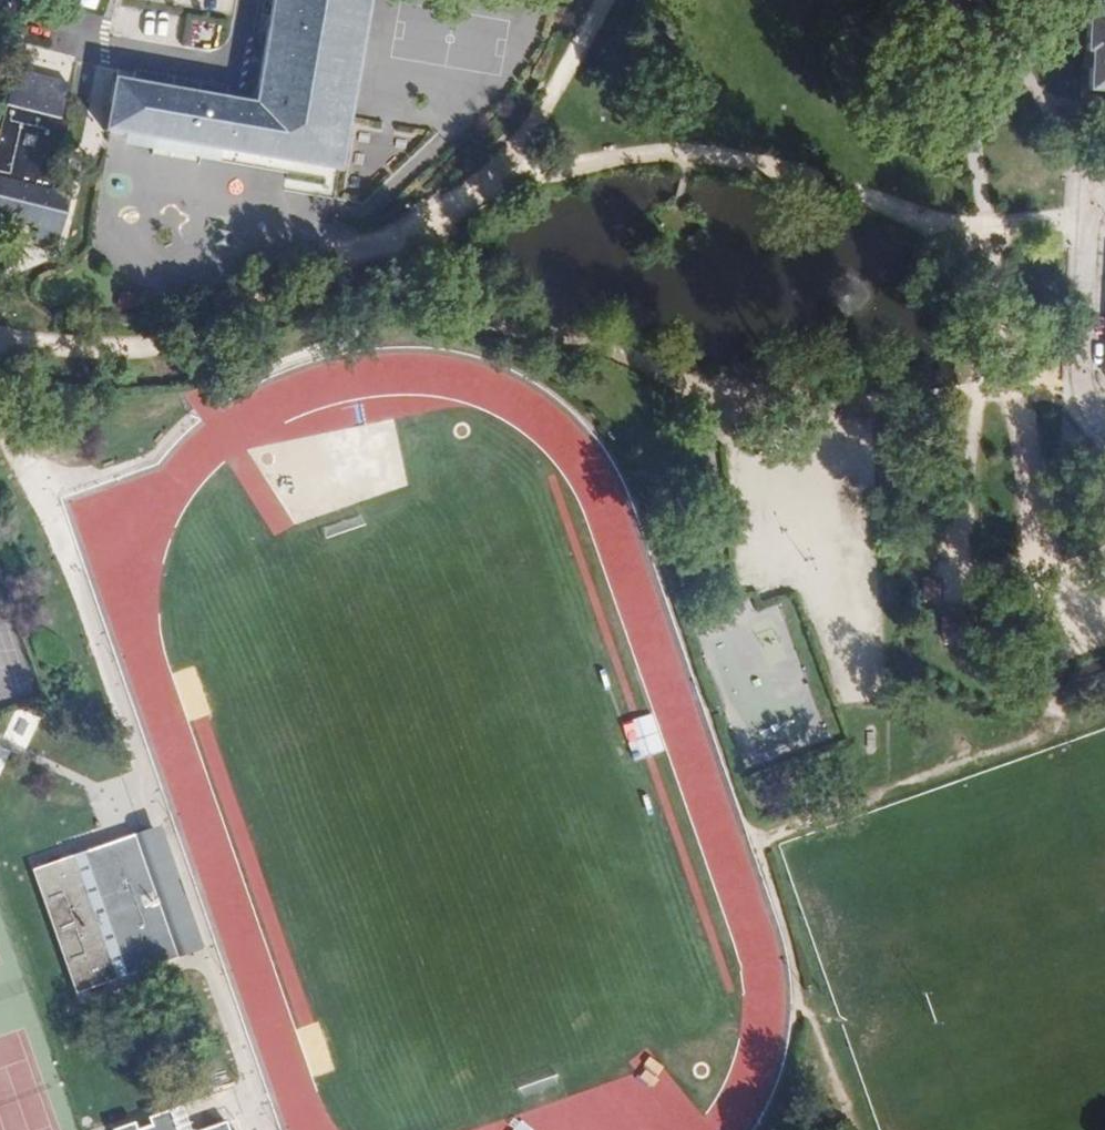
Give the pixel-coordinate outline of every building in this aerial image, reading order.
[(256,105),(114,81),(106,130),(339,170),(369,0),(274,0),(256,105)] [(1093,50),(1097,51),(1095,89),(1104,89),(1104,0),(1095,0),(1093,50)] [(62,147),(69,121),(60,119),(69,85),(16,71),(0,130),(0,219),(37,229),(34,243),(57,248),(70,196),(50,190),(57,164),(62,147)] [(70,149),(62,147),(57,164),(66,167),(70,149)] [(939,581),(925,582),(925,600),(939,599),(939,581)] [(972,613),(943,614),(943,642),(972,642),(972,613)] [(157,826),(134,835),(177,959),(202,950),(157,826)] [(177,959),(134,835),(31,871),(74,995),(177,959)] [(171,1111),(149,1118),(151,1125),(138,1129),(177,1129),(171,1111)]
